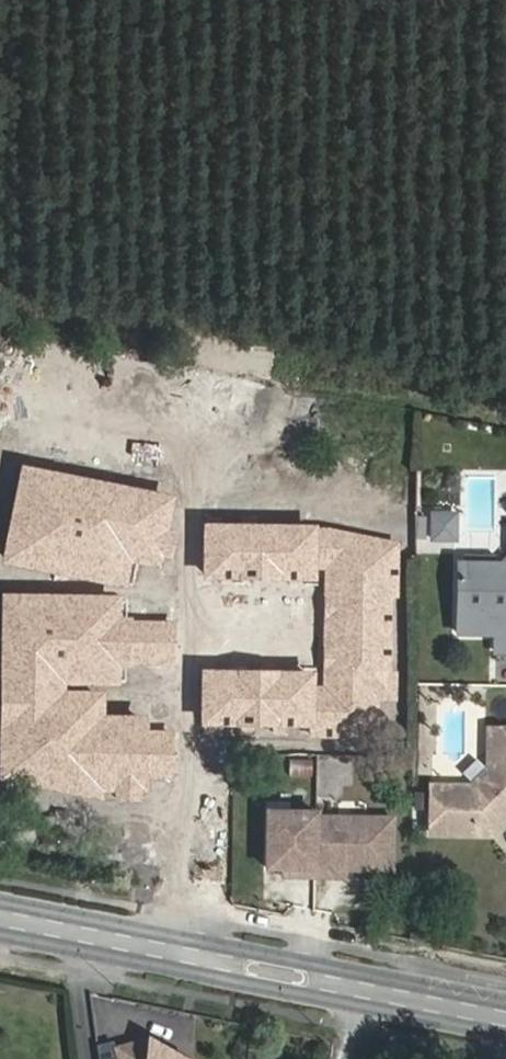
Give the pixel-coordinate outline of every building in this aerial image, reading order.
[(3,354),(1,403),(16,403),(18,355),(3,354)] [(223,397),(268,401),(270,377),(201,371),(196,425),(220,427),(223,397)] [(3,439),(2,518),(35,519),(36,439),(3,439)] [(427,548),(428,517),(415,517),(415,521),(406,521),(406,544),(415,544),(415,548),(427,548)] [(444,517),(428,517),(427,548),(444,548),(444,517)] [(499,526),(499,554),(489,564),(448,564),(448,633),(486,634),(486,651),(505,651),(505,617),(499,616),(499,575),(505,568),(505,526),(499,526)] [(337,569),(290,569),(290,586),(337,585),(337,569)] [(245,586),(246,638),(289,638),(300,637),(300,647),(300,657),(338,657),(337,585),(290,586),(245,586)] [(0,597),(0,622),(29,621),(29,598),(0,597)] [(172,628),(173,613),(85,610),(85,605),(65,604),(64,614),(85,614),(85,626),(172,628)] [(85,614),(64,614),(63,660),(132,662),(131,671),(131,704),(170,705),(172,628),(85,626),(85,614)] [(300,637),(289,638),(289,647),(300,647),(300,637)] [(63,660),(63,669),(131,671),(132,662),(63,660)] [(0,706),(0,730),(36,731),(36,707),(0,706)] [(500,728),(499,753),(466,785),(427,785),(427,831),(484,832),(502,814),(499,811),(499,807),(505,802),(505,728),(500,728)] [(306,812),(259,812),(258,868),(286,868),(286,877),(324,877),(325,869),(383,870),(383,818),(307,817),(306,812)] [(115,1049),(118,1058),(182,1058),(148,1040),(115,1049)]
